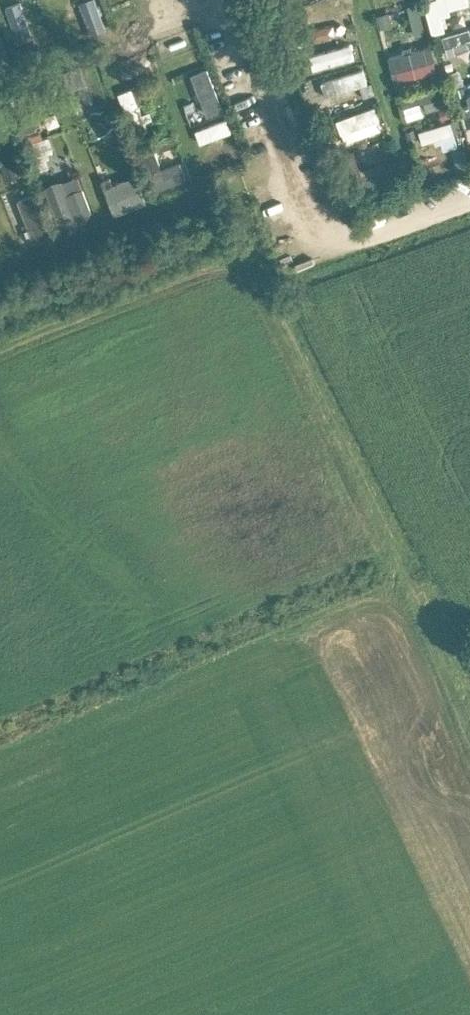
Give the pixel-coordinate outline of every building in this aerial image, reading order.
[(117,60),(126,84),(159,72),(150,49),(117,60)]
